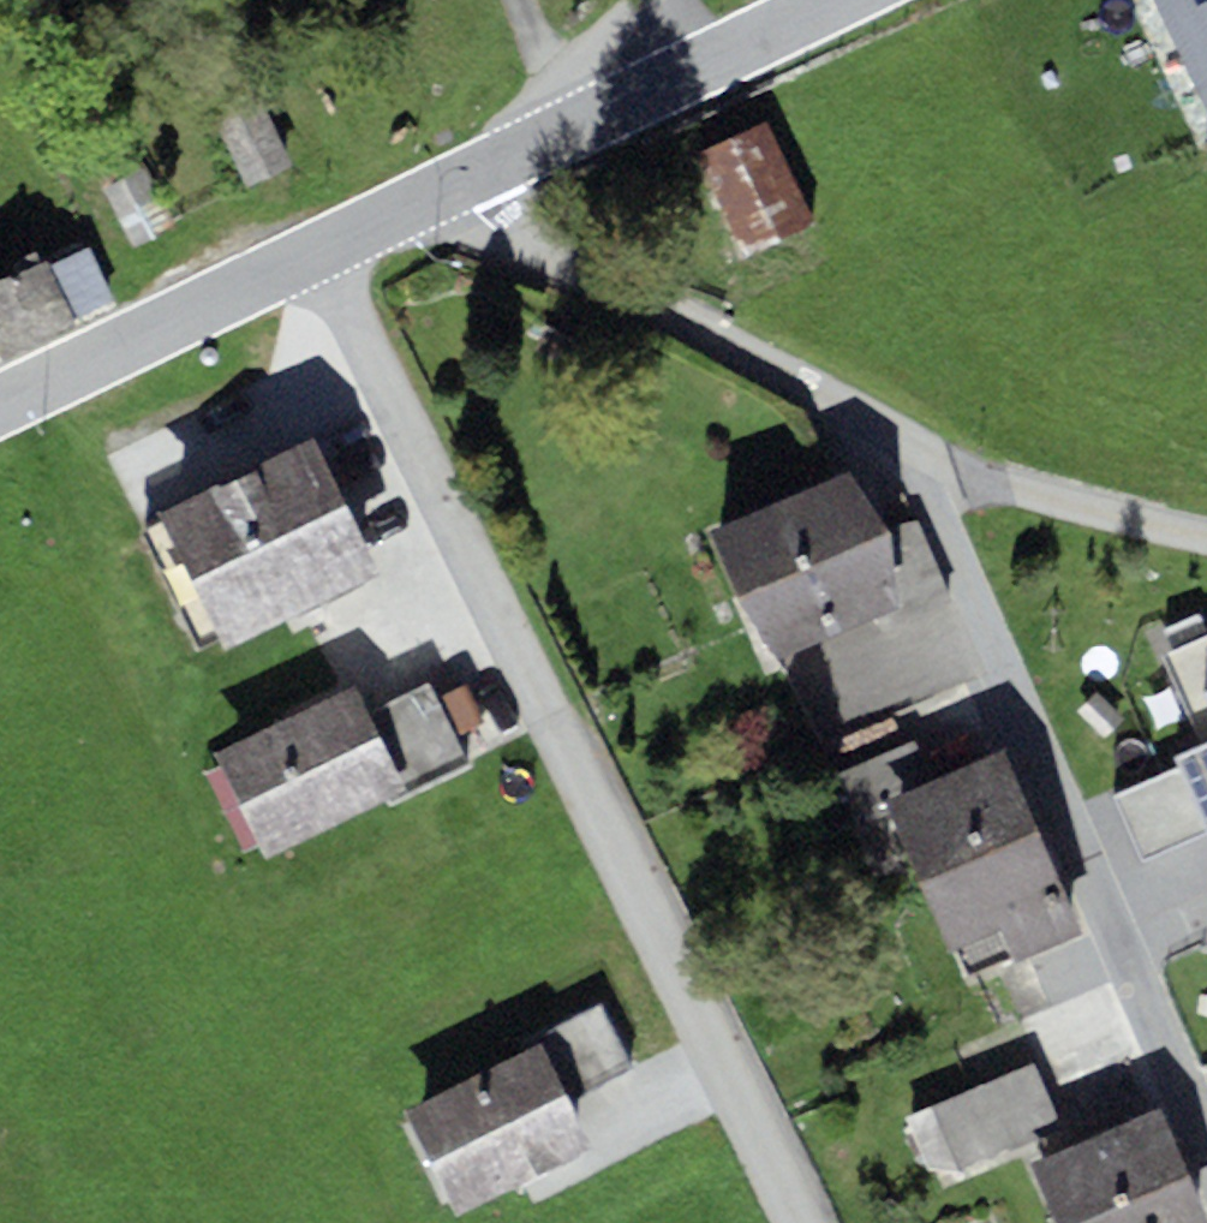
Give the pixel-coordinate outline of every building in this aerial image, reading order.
[(1176,49),(1206,34),(1206,0),(1153,0),(1176,49)] [(1176,49),(1206,116),(1206,34),(1176,49)] [(247,188),(292,166),(261,103),(216,125),(247,188)] [(813,222),(765,123),(694,157),(742,256),(813,222)] [(89,160),(102,185),(138,168),(125,142),(89,160)] [(133,248),(176,227),(145,164),(138,168),(102,185),(133,248)] [(89,246),(48,266),(72,317),(113,298),(89,246)] [(3,364),(77,329),(72,317),(48,266),(46,262),(0,280),(0,358),(3,364)] [(379,574),(311,438),(234,476),(302,612),(379,574)] [(849,470),(708,530),(777,659),(898,606),(849,470)] [(302,612),(234,476),(157,515),(225,651),(302,612)] [(1115,794),(1147,867),(1206,842),(1206,637),(1165,655),(1203,743),(1172,756),(1177,767),(1115,794)] [(392,809),(471,770),(429,683),(368,713),(405,788),(386,797),(392,809)] [(355,685),(214,754),(265,857),(386,797),(405,788),(368,713),(355,685)] [(930,779),(914,741),(838,772),(860,825),(888,813),(883,799),(930,779)] [(1060,887),(1003,749),(930,779),(883,799),(888,813),(946,950),(998,929),(1059,903),(1053,890),(1060,887)] [(1059,903),(998,929),(1012,962),(1081,933),(1067,900),(1059,903)] [(568,1100),(629,1070),(596,1004),(520,1042),(525,1051),(540,1044),(568,1100)] [(525,1051),(402,1112),(454,1218),(592,1150),(568,1100),(540,1044),(525,1051)] [(1035,1063),(903,1118),(930,1183),(1062,1128),(1035,1063)] [(1029,1163),(1055,1222),(1206,1222),(1206,1211),(1192,1178),(1161,1106),(1029,1163)]
